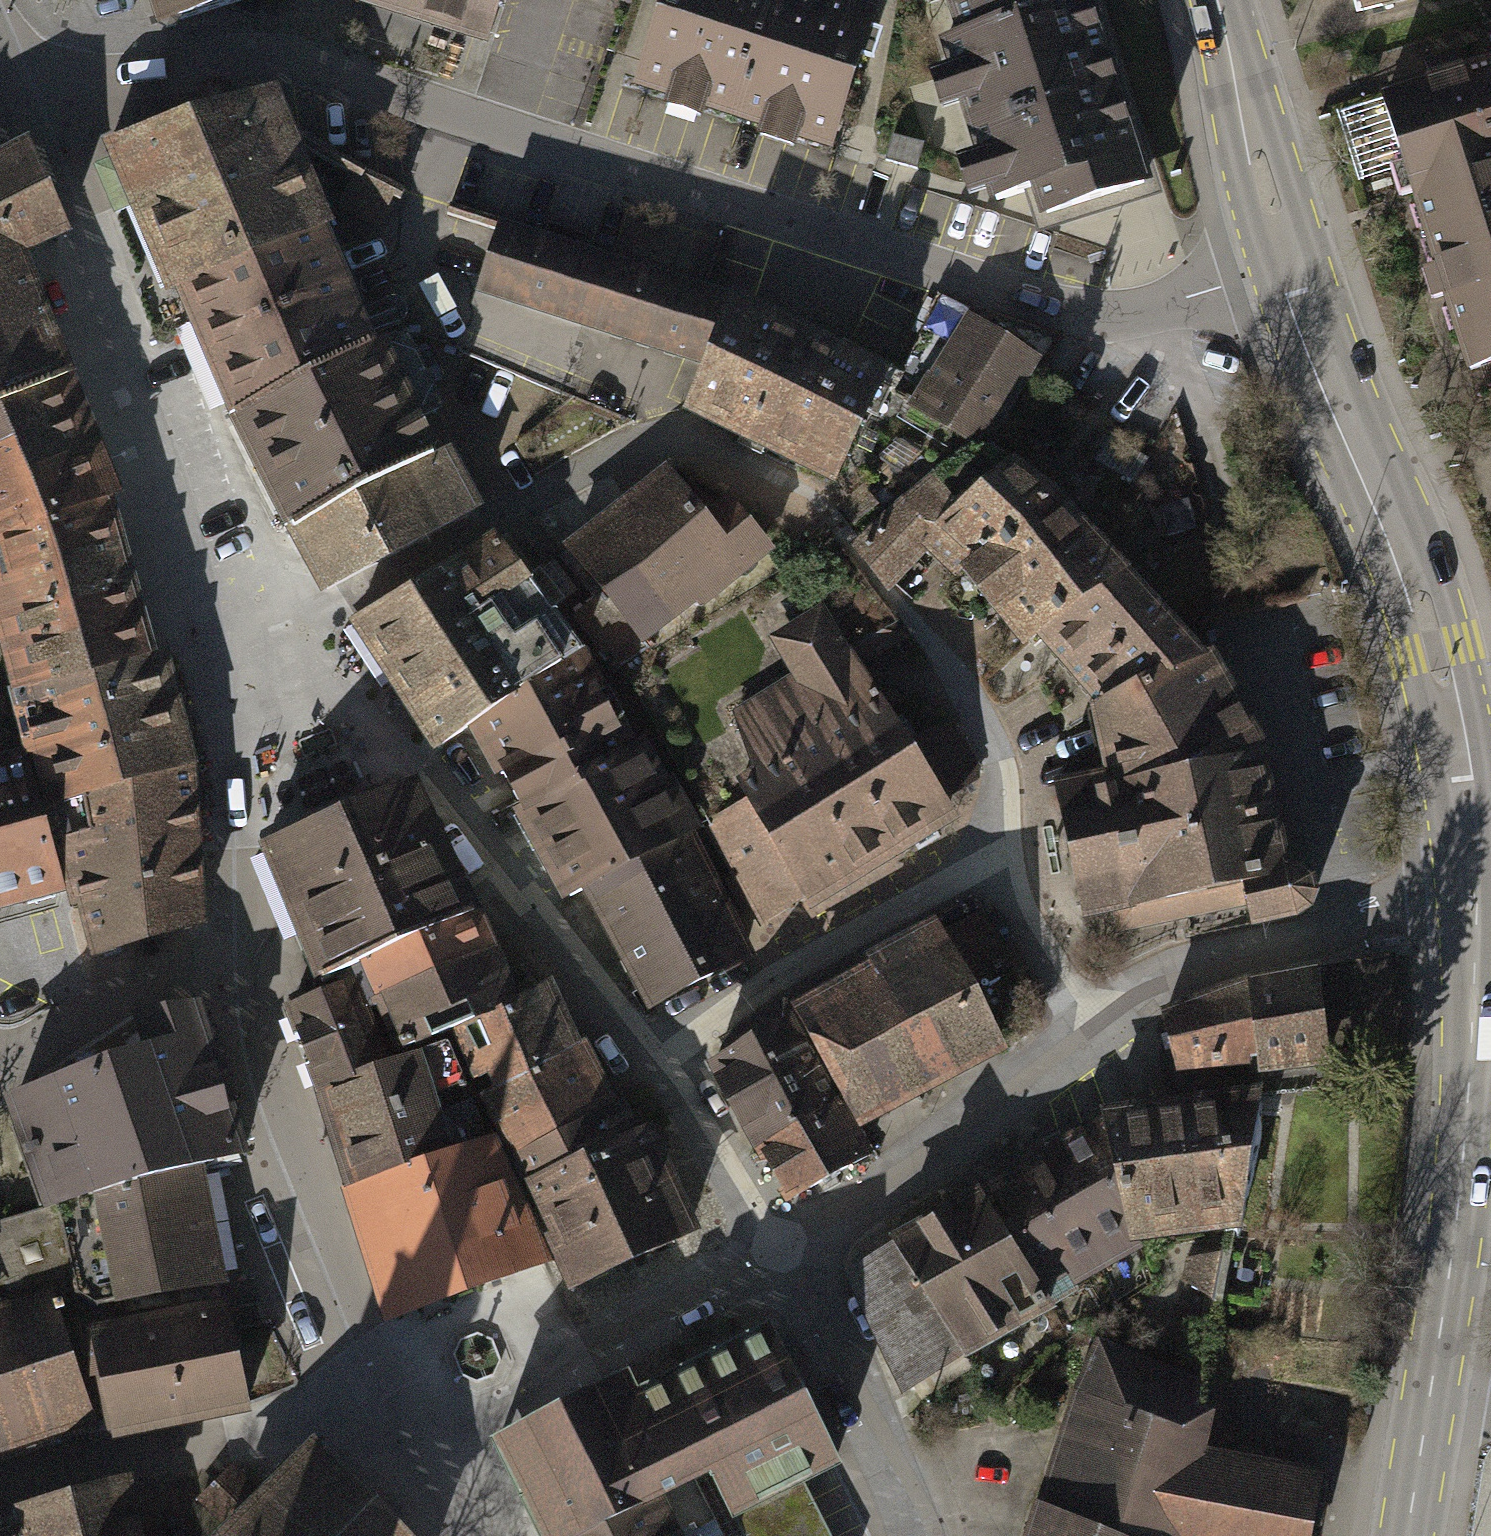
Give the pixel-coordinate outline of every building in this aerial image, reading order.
[(162,13),(158,20),(160,26),(166,29),(172,28),(176,21),(243,0),(158,0),(162,13)] [(486,43),(500,0),(348,0),(486,43)] [(639,89),(826,145),(868,14),(840,5),(842,0),(667,0),(639,89)] [(964,38),(1085,1),(1085,0),(952,0),(964,38)] [(1359,16),(1422,0),(1355,0),(1359,16)] [(1146,185),(1085,1),(964,38),(946,43),(995,200),(1037,187),(1045,217),(1146,185)] [(1490,363),(1490,65),(1386,98),(1473,369),(1490,363)] [(176,126),(116,155),(119,163),(101,170),(118,214),(137,206),(171,285),(178,282),(234,417),(368,344),(286,141),(265,115),(235,118),(234,108),(232,103),(228,98),(222,96),(216,95),(209,97),(204,100),(201,105),(200,111),(201,123),(176,126)] [(18,912),(81,896),(100,961),(204,931),(200,856),(189,777),(178,726),(163,663),(147,611),(120,515),(107,482),(82,420),(45,330),(20,265),(68,243),(26,153),(0,167),(0,579),(5,599),(0,600),(0,629),(33,758),(0,768),(0,917),(18,912)] [(391,192),(357,176),(342,206),(376,223),(391,192)] [(709,362),(734,306),(738,298),(510,230),(488,293),(709,362)] [(879,378),(734,306),(709,362),(687,410),(833,479),(879,378)] [(920,387),(909,404),(973,446),(983,441),(1035,357),(975,321),(930,392),(920,387)] [(368,344),(234,417),(295,532),(434,458),(415,421),(437,410),(403,338),(368,344)] [(905,500),(860,541),(891,583),(919,554),(937,535),(966,565),(1056,498),(1013,464),(983,441),(973,446),(905,500)] [(434,458),(295,532),(327,591),(464,516),(434,458)] [(667,474),(565,553),(600,599),(578,618),(619,670),(642,652),(636,645),(763,543),(731,506),(709,524),(667,474)] [(1056,498),(966,565),(999,608),(1007,618),(1027,643),(1044,630),(1124,572),(1056,498)] [(477,723),(576,658),(580,655),(496,542),(358,622),(439,749),(477,723)] [(1124,572),(1044,630),(1107,704),(1202,658),(1194,648),(1200,643),(1176,616),(1169,622),(1124,572)] [(800,675),(736,716),(754,777),(741,785),(750,801),(710,825),(762,925),(949,810),(941,799),(979,776),(946,724),(908,747),(824,610),(777,638),(800,675)] [(1202,658),(1107,704),(1122,785),(1058,799),(1083,903),(1129,894),(1133,909),(1245,883),(1254,923),(1296,915),(1304,910),(1310,903),(1313,895),(1313,886),(1308,878),(1301,872),(1293,870),(1284,869),(1262,754),(1208,656),(1202,658)] [(576,658),(477,723),(571,898),(589,889),(683,841),(690,837),(639,744),(629,750),(576,658)] [(412,1056),(458,1040),(582,1297),(646,1269),(696,1244),(648,1135),(633,1143),(549,995),(524,1010),(417,790),(267,850),(324,982),(368,966),(412,1056)] [(743,956),(683,841),(589,889),(648,1004),(743,956)] [(981,913),(796,1015),(854,1122),(997,1044),(988,1028),(1031,1004),(981,913)] [(1338,965),(1338,971),(1344,1060),(1259,1070),(1261,1091),(1261,1095),(1406,1077),(1395,955),(1338,965)] [(1246,989),(1167,1016),(1180,1070),(1248,1062),(1250,1071),(1259,1070),(1344,1060),(1338,971),(1246,989)] [(395,1074),(362,986),(291,1011),(391,1322),(473,1300),(550,1266),(496,1147),(461,1163),(427,1063),(395,1074)] [(61,1207),(202,1171),(202,1175),(244,1163),(192,1008),(145,1016),(154,1049),(19,1096),(61,1207)] [(714,1066),(788,1200),(827,1179),(865,1157),(783,1011),(745,1032),(725,1044),(732,1056),(714,1066)] [(1180,1110),(1108,1118),(1133,1231),(1234,1218),(1243,1216),(1261,1093),(1179,1102),(1180,1110)] [(1133,1231),(1108,1118),(1058,1148),(1018,1171),(1014,1174),(1065,1271),(1093,1255),(1096,1261),(1134,1238),(1133,1231)] [(202,1175),(202,1171),(61,1207),(0,1223),(0,1275),(14,1309),(52,1298),(79,1290),(102,1305),(224,1282),(202,1175)] [(1065,1271),(1014,1174),(982,1192),(1039,1287),(1065,1271)] [(1039,1287),(982,1192),(896,1242),(967,1353),(998,1337),(994,1328),(1036,1302),(1039,1308),(1049,1302),(1039,1287)] [(967,1353),(896,1242),(860,1265),(856,1277),(908,1385),(967,1353)] [(14,1309),(0,1275),(0,1314),(14,1309)] [(94,1421),(52,1298),(14,1309),(0,1314),(0,1451),(94,1421)] [(228,1309),(96,1339),(120,1441),(249,1415),(228,1309)] [(694,1481),(712,1472),(744,1535),(831,1535),(802,1477),(835,1461),(770,1331),(633,1399),(622,1377),(497,1439),(546,1535),(584,1535),(694,1481)] [(1104,1350),(1082,1399),(1046,1515),(1103,1535),(1309,1535),(1319,1481),(1196,1459),(1212,1392),(1206,1390),(1104,1350)] [(328,1471),(315,1458),(267,1508),(235,1477),(201,1508),(228,1535),(390,1535),(328,1471)] [(694,1481),(584,1535),(722,1535),(694,1481)] [(34,1535),(131,1535),(119,1488),(27,1510),(34,1535)] [(1046,1515),(1040,1513),(1033,1535),(1103,1535),(1046,1515)]
